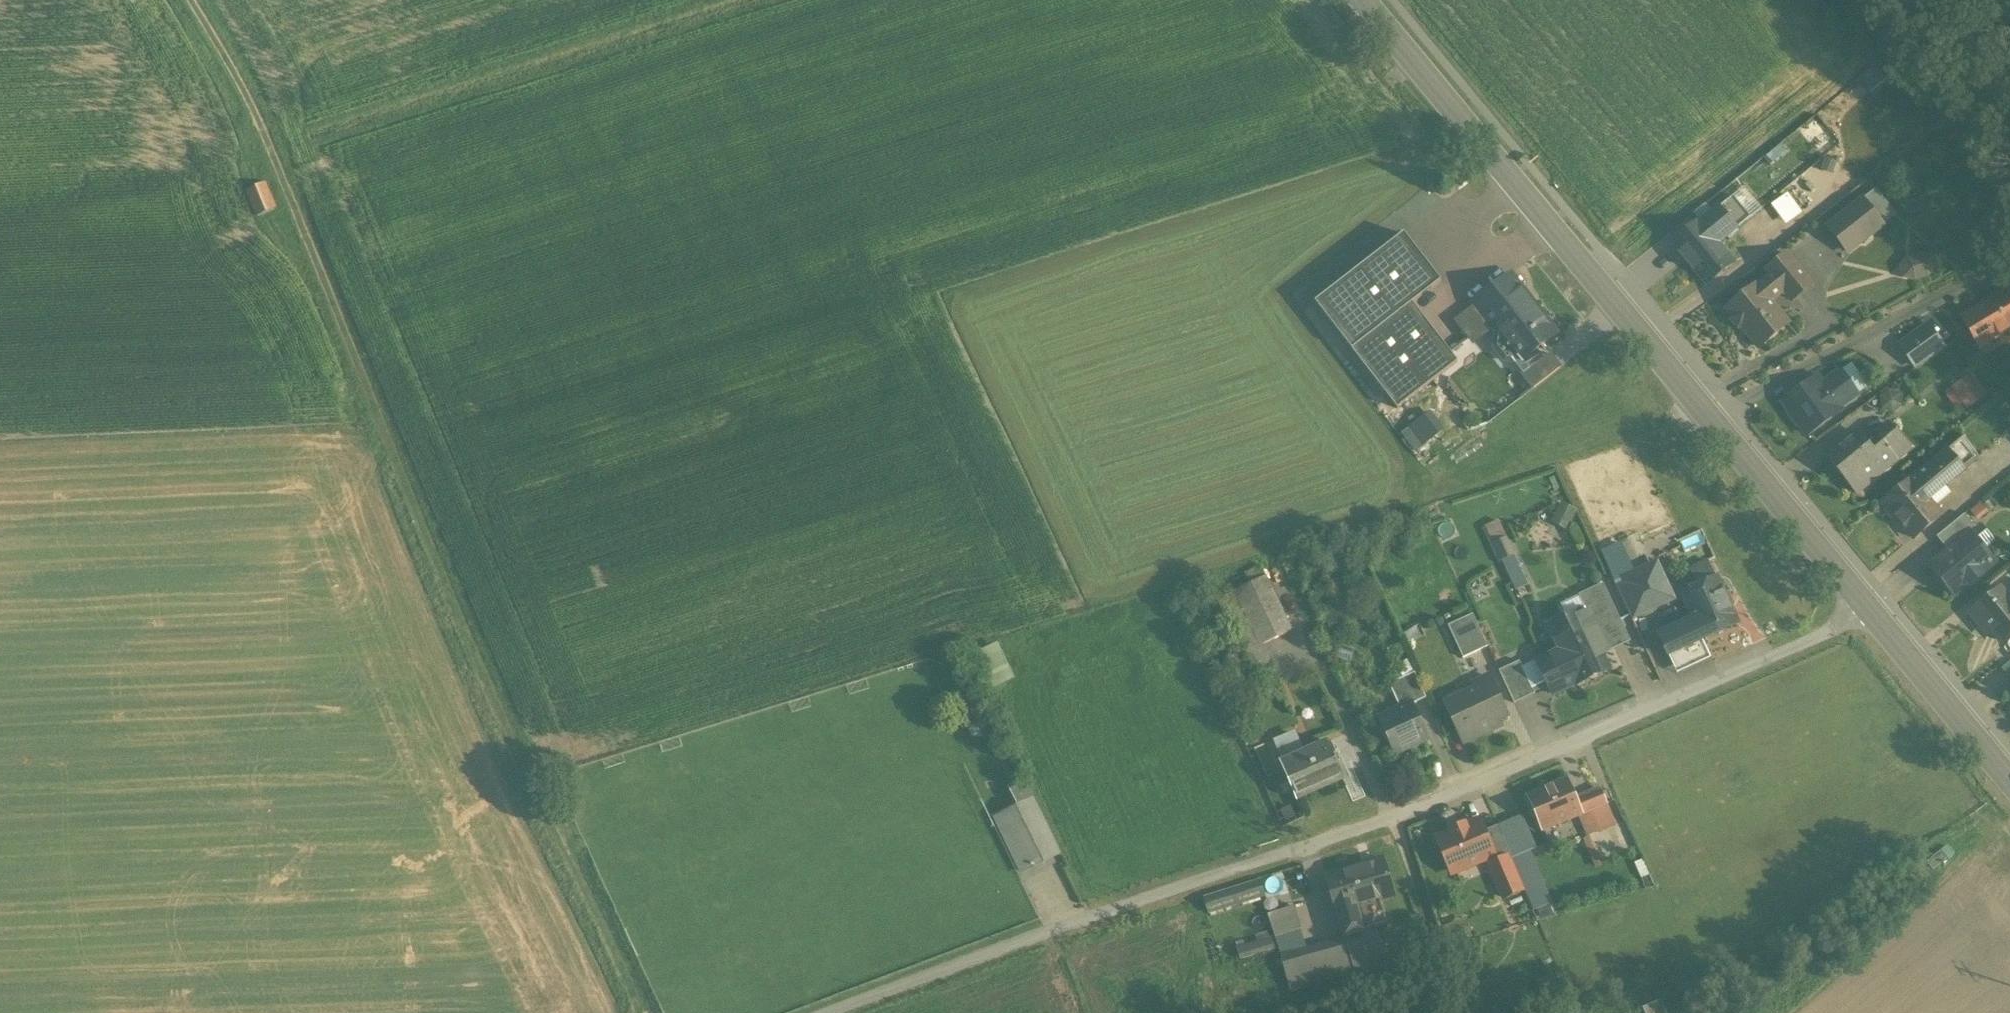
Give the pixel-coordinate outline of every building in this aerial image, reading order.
[(277,209),(266,182),(244,190),(255,218),(277,209)] [(1763,203),(1749,185),(1736,196),(1742,203),(1750,213),(1763,203)] [(1776,204),(1791,223),(1807,210),(1792,191),(1776,204)] [(1861,201),(1827,228),(1846,252),(1880,225),(1861,201)] [(1711,228),(1702,218),(1671,243),(1705,284),(1731,263),(1714,242),(1750,213),(1742,203),(1711,228)] [(1440,282),(1404,234),(1315,303),(1359,360),(1419,314),(1411,304),(1440,282)] [(1942,276),(1940,253),(1905,255),(1907,278),(1942,276)] [(1784,255),(1765,270),(1770,275),(1781,289),(1787,296),(1804,280),(1784,255)] [(1556,334),(1510,275),(1474,303),(1501,338),(1497,341),(1496,347),(1505,358),(1511,360),(1516,356),(1520,361),(1556,334)] [(1754,285),(1725,309),(1731,316),(1731,320),(1737,328),(1741,328),(1757,348),(1786,324),(1766,300),(1781,289),(1770,275),(1756,287),(1754,285)] [(1959,317),(1978,349),(2007,332),(2009,337),(2009,286),(1959,317)] [(1419,314),(1359,360),(1398,409),(1457,362),(1419,314)] [(1927,324),(1899,344),(1915,367),(1943,347),(1927,324)] [(1976,371),(1955,388),(1973,409),(1993,393),(1976,371)] [(1839,372),(1822,385),(1817,378),(1783,402),(1806,434),(1840,410),(1838,408),(1856,395),(1839,372)] [(1431,413),(1414,426),(1427,444),(1444,431),(1431,413)] [(1866,444),(1856,433),(1826,459),(1846,483),(1877,458),(1876,457),(1897,439),(1887,427),(1866,444)] [(1963,436),(1881,505),(1893,520),(1896,518),(1912,538),(1940,515),(1923,495),(1939,481),(1943,486),(1974,460),(1959,442),(1964,438),(1963,436)] [(1963,515),(1935,537),(1946,551),(1967,534),(1968,534),(1974,529),(1963,515)] [(1519,589),(1533,582),(1503,518),(1489,524),(1519,589)] [(1946,551),(1929,566),(1953,595),(1966,584),(1968,585),(1981,575),(1979,573),(1991,563),(1968,534),(1967,534),(1946,551)] [(1701,583),(1721,574),(1714,558),(1694,567),(1701,583)] [(1658,570),(1616,589),(1630,619),(1672,599),(1658,570)] [(1264,578),(1215,600),(1250,676),(1269,668),(1258,645),(1288,631),(1264,578)] [(1715,578),(1680,594),(1692,620),(1701,640),(1736,623),(1728,608),(1729,604),(1725,595),(1722,594),(1715,578)] [(1586,612),(1567,621),(1565,617),(1547,625),(1550,630),(1546,632),(1556,653),(1536,662),(1551,694),(1574,684),(1575,685),(1607,670),(1601,656),(1607,653),(1597,632),(1618,622),(1601,585),(1578,596),(1586,612)] [(1968,614),(1979,627),(1984,623),(1999,642),(2009,632),(2009,602),(1999,588),(1968,614)] [(1471,614),(1447,626),(1462,659),(1486,647),(1471,614)] [(1692,620),(1658,636),(1667,655),(1701,640),(1692,620)] [(1518,661),(1497,671),(1513,704),(1533,694),(1518,661)] [(1413,673),(1388,685),(1399,709),(1410,704),(1410,705),(1425,698),(1413,673)] [(1487,677),(1473,684),(1475,689),(1444,703),(1463,743),(1491,729),(1488,724),(1505,716),(1487,677)] [(1399,709),(1378,719),(1383,730),(1378,733),(1392,751),(1393,751),(1394,754),(1426,739),(1410,705),(1410,704),(1399,709)] [(1324,743),(1296,755),(1286,733),(1270,740),(1280,762),(1277,763),(1293,799),(1340,778),(1324,743)] [(1565,778),(1525,795),(1541,832),(1588,812),(1605,804),(1599,789),(1575,800),(1565,778)] [(1016,804),(992,815),(1018,872),(1043,861),(1016,804)] [(1605,804),(1588,812),(1597,832),(1613,825),(1605,804)] [(1477,821),(1464,826),(1463,825),(1449,831),(1450,832),(1436,838),(1451,873),(1492,856),(1477,821)] [(1507,857),(1488,865),(1502,898),(1521,890),(1507,857)] [(1380,860),(1325,876),(1338,919),(1366,911),(1365,905),(1391,897),(1380,860)] [(1210,896),(1215,911),(1259,897),(1254,881),(1210,896)] [(1374,927),(1343,936),(1349,957),(1380,949),(1374,927)] [(1346,970),(1341,953),(1331,956),(1336,973),(1346,970)]
